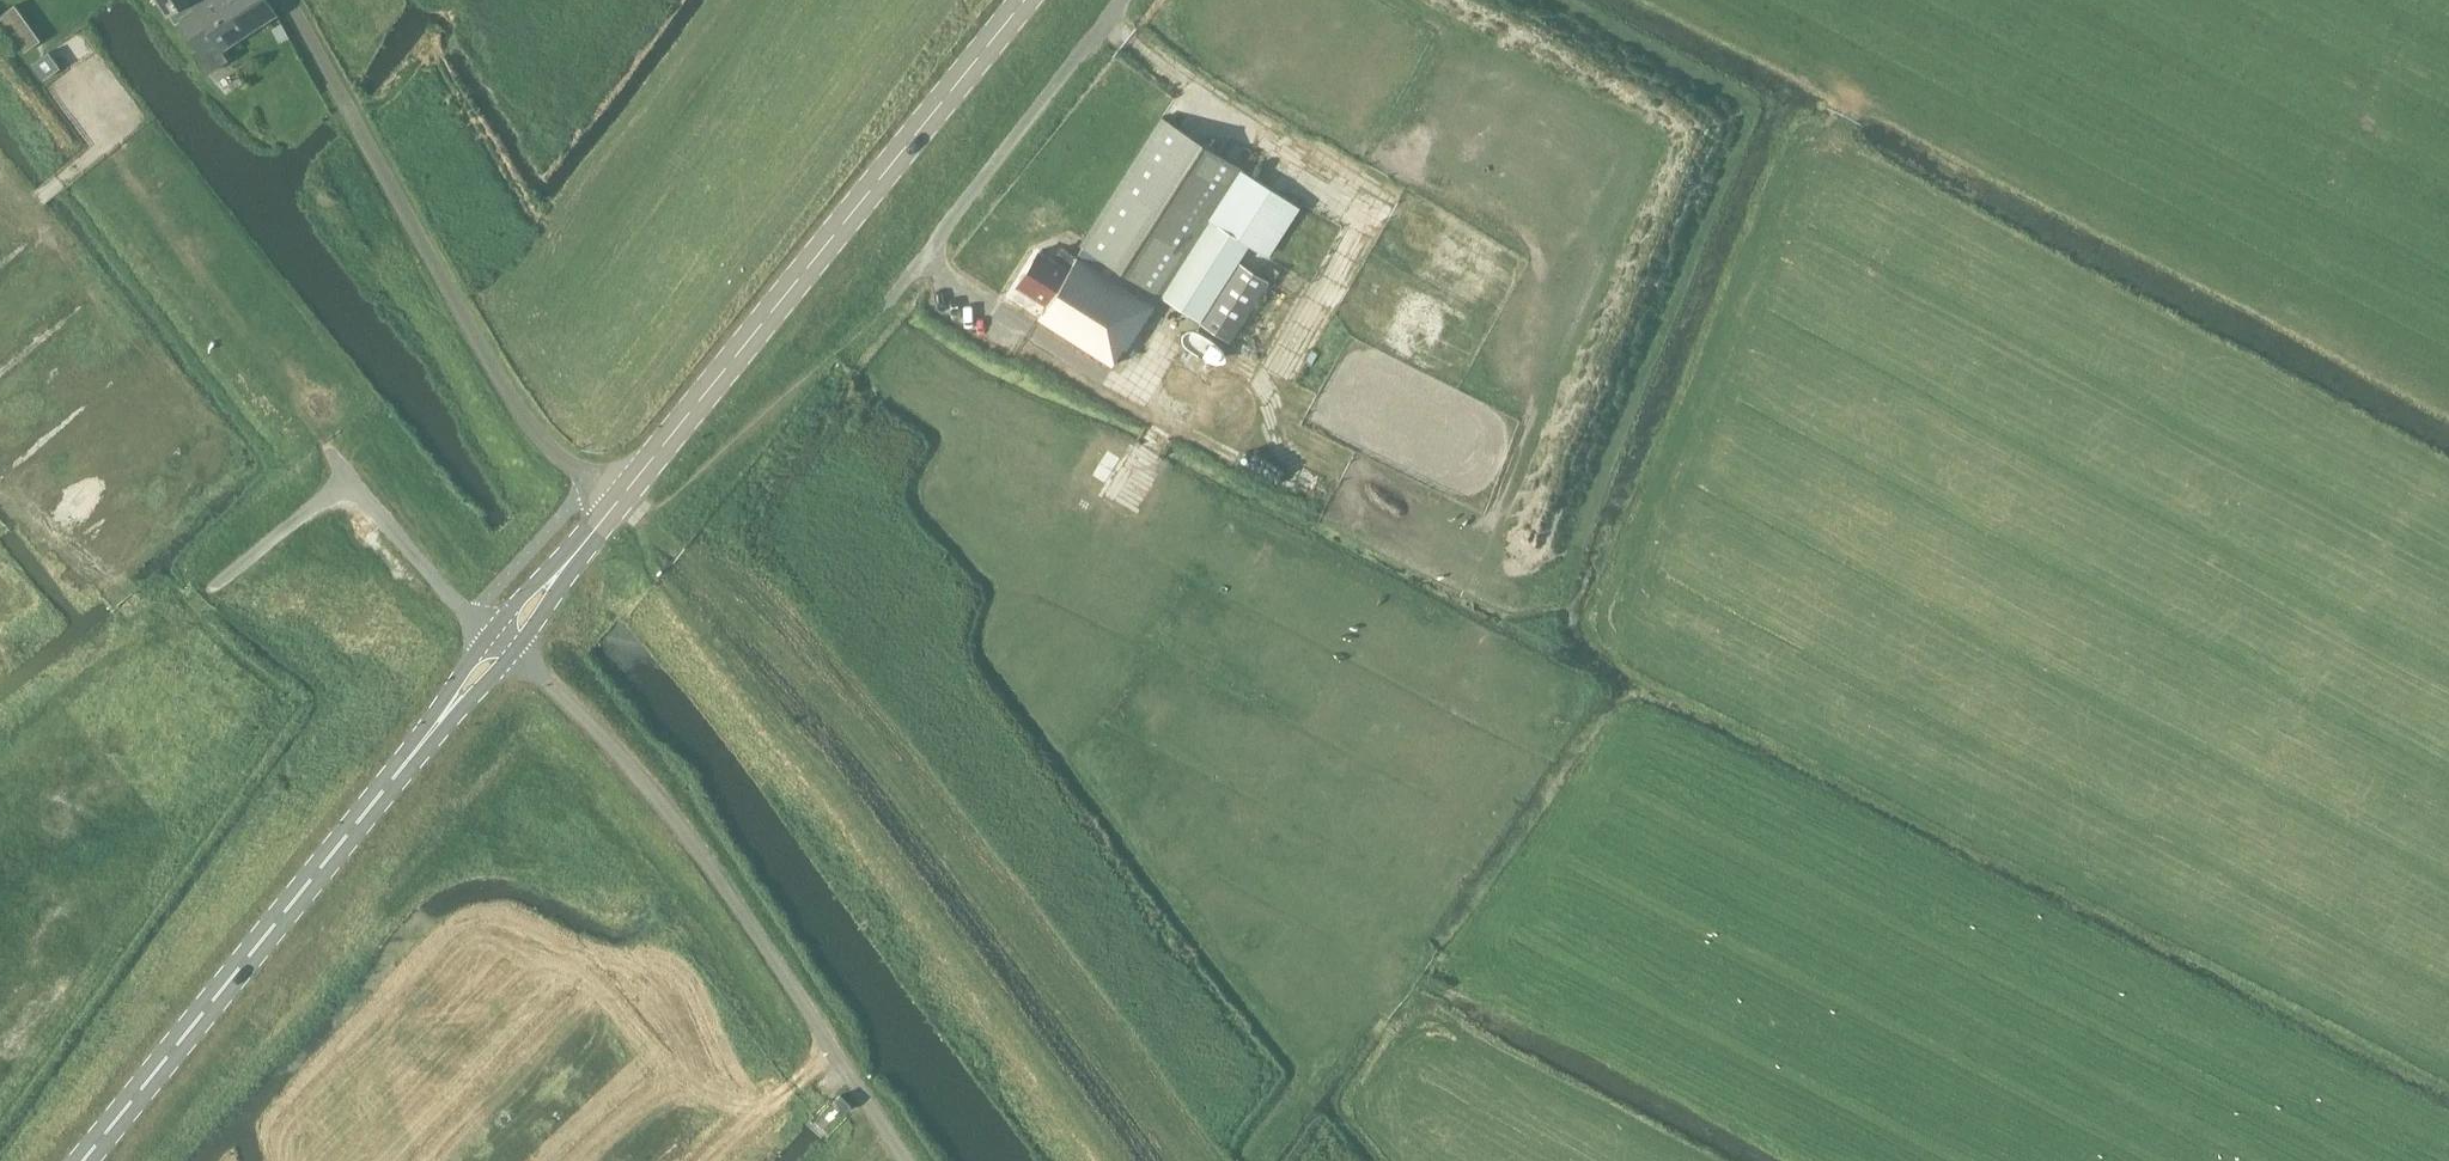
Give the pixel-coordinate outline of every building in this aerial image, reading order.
[(193,53),(201,65),(200,66),(206,74),(227,59),(219,48),(275,12),(267,0),(200,0),(193,5),(190,0),(154,0),(166,17),(169,14),(175,23),(179,20),(198,49),(193,53)] [(14,4),(0,14),(0,20),(23,51),(39,39),(14,4)] [(47,52),(32,64),(43,79),(59,67),(47,52)] [(1062,248),(1057,260),(1040,250),(1016,288),(1045,307),(1037,319),(1111,366),(1123,348),(1128,350),(1155,306),(1110,277),(1115,268),(1164,299),(1158,309),(1176,321),(1188,304),(1191,307),(1196,300),(1208,308),(1199,323),(1241,349),(1279,291),(1267,284),(1269,281),(1226,255),(1236,238),(1210,221),(1243,169),(1160,117),(1079,243),(1082,246),(1076,257),(1062,248)] [(851,1105),(839,1094),(831,1102),(842,1113),(851,1105)]
